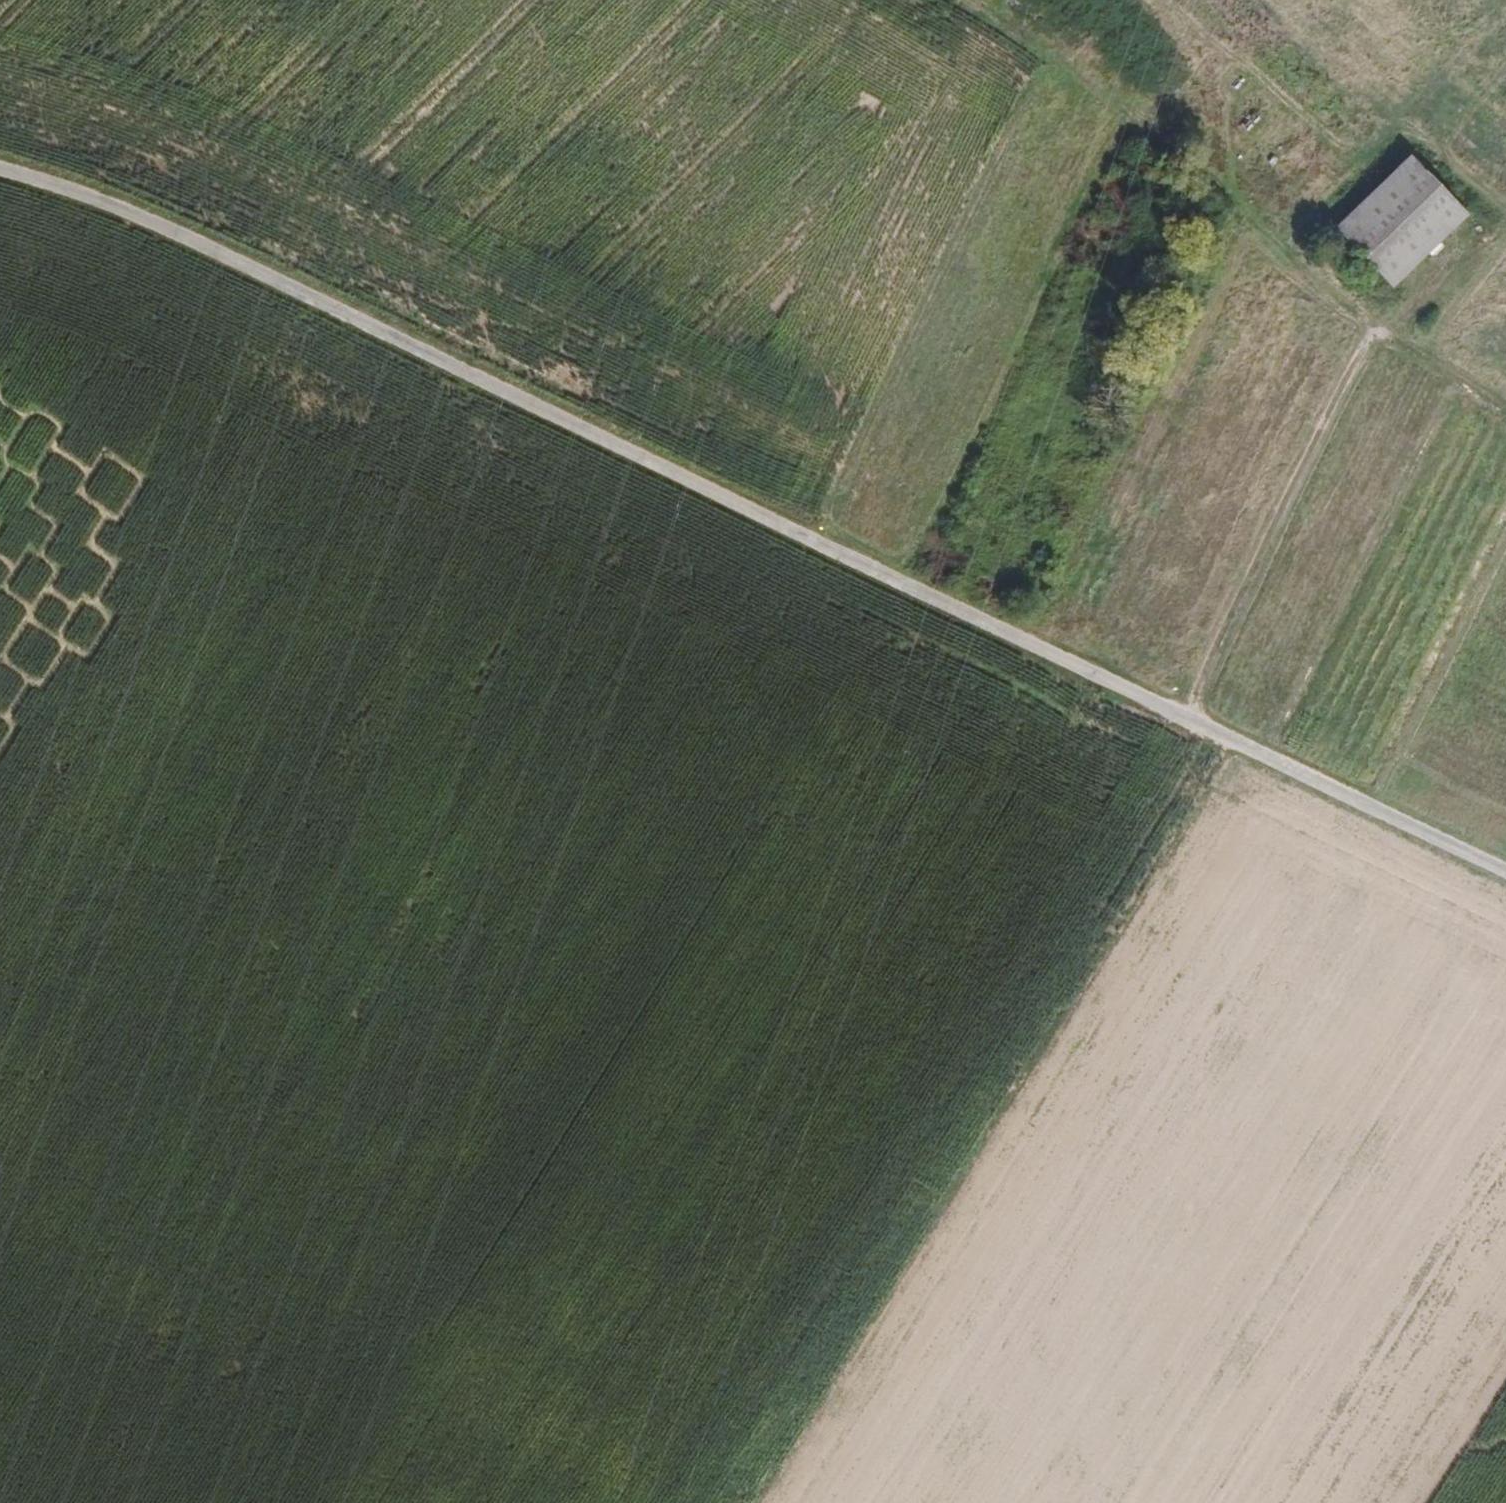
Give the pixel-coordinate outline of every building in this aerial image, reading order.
[(1450,207),(1391,146),(1317,218),(1375,279),(1450,207)]
